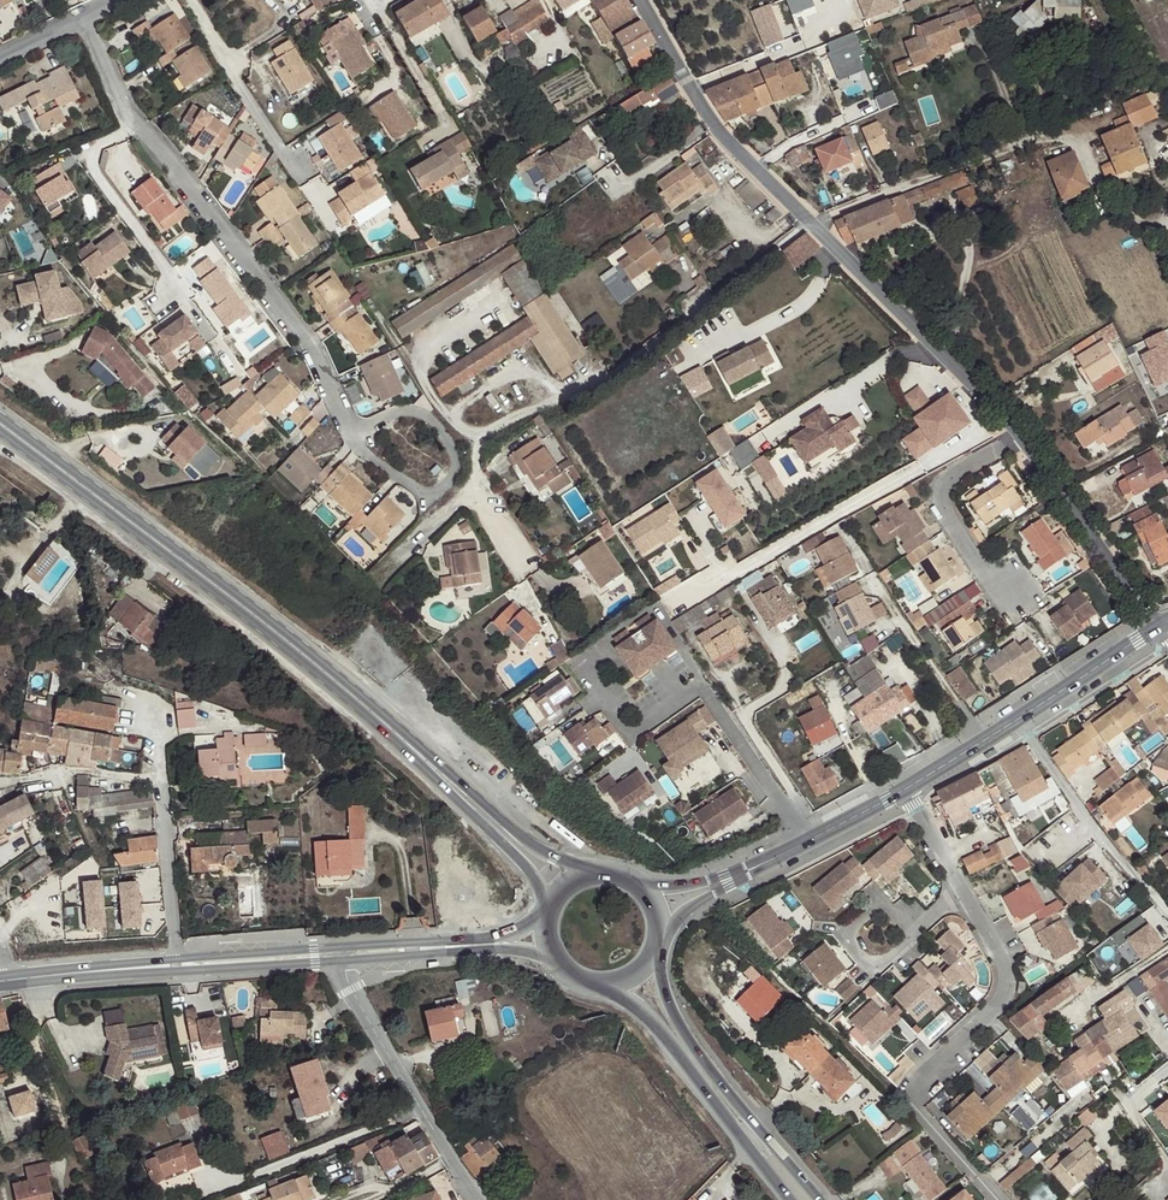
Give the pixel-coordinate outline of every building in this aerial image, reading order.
[(14,2),(13,0),(0,0),(0,4),(3,8),(14,2)] [(395,15),(409,39),(449,16),(440,0),(410,0),(412,5),(395,15)] [(548,19),(537,0),(533,0),(513,12),(511,9),(499,17),(505,30),(510,38),(513,44),(514,46),(551,24),(548,19)] [(562,12),(582,0),(554,0),(562,12)] [(596,12),(616,0),(589,0),(596,12)] [(596,12),(600,19),(610,33),(635,18),(625,0),(616,0),(596,12)] [(792,14),(815,5),(813,0),(787,0),(792,14)] [(875,16),(868,0),(861,0),(860,0),(867,19),(875,16)] [(875,16),(899,7),(896,0),(868,0),(875,16)] [(1057,20),(1081,21),(1081,1),(1056,0),(1044,0),(1044,1),(1038,1),(1024,14),(1021,11),(1011,20),(1020,30),(1029,21),(1033,24),(1043,14),(1047,18),(1054,18),(1054,20),(1057,20)] [(983,21),(976,4),(963,9),(971,27),(983,21)] [(752,12),(767,51),(785,44),(770,5),(752,12)] [(143,15),(137,6),(125,12),(133,22),(143,15)] [(496,32),(481,8),(462,19),(477,44),(496,32)] [(971,27),(963,9),(919,26),(923,35),(917,38),(904,43),(913,66),(922,63),(923,65),(934,61),(934,59),(931,53),(950,46),(951,48),(964,43),(959,32),(971,27)] [(175,14),(151,29),(158,39),(167,54),(173,50),(191,39),(175,14)] [(1056,25),(1057,20),(1054,20),(1054,18),(1047,18),(1043,14),(1033,24),(1029,21),(1020,30),(1017,32),(1017,35),(1018,37),(1024,45),(1046,24),(1056,25)] [(309,17),(300,23),(303,29),(313,23),(309,17)] [(352,79),(373,65),(361,47),(350,30),(354,27),(348,17),(317,37),(323,47),(330,43),(339,59),(352,79)] [(610,33),(600,19),(591,24),(603,44),(612,38),(611,36),(610,33)] [(654,44),(639,19),(625,28),(626,30),(612,38),(635,73),(644,67),(654,61),(647,49),(654,44)] [(137,39),(147,32),(151,29),(147,22),(132,31),(137,39)] [(881,23),(866,29),(869,36),(884,30),(881,23)] [(350,30),(361,47),(365,45),(354,27),(350,30)] [(151,29),(147,32),(154,42),(158,39),(151,29)] [(475,48),(481,59),(491,54),(490,51),(510,38),(505,30),(475,48)] [(855,34),(827,45),(830,53),(828,54),(837,77),(863,66),(860,58),(864,56),(855,34)] [(271,63),(292,94),(314,80),(289,40),(273,50),(279,58),(271,63)] [(332,63),(339,59),(330,43),(323,47),(332,63)] [(953,52),(951,48),(950,46),(931,53),(934,59),(953,52)] [(195,47),(178,58),(172,62),(181,76),(188,86),(211,71),(195,47)] [(167,54),(157,60),(162,68),(172,62),(178,58),(173,50),(167,54)] [(429,74),(430,77),(438,72),(430,59),(423,63),(429,74)] [(791,59),(761,71),(774,105),(809,92),(806,83),(801,73),(797,74),(791,59)] [(0,98),(0,106),(3,113),(27,101),(32,111),(35,110),(39,117),(35,118),(43,133),(66,121),(60,109),(81,98),(64,66),(48,74),(50,77),(52,82),(38,89),(36,84),(35,81),(0,98)] [(912,75),(908,66),(898,70),(901,79),(912,75)] [(644,67),(635,73),(638,78),(648,72),(644,67)] [(761,71),(706,93),(726,123),(774,105),(761,71)] [(616,122),(620,129),(632,121),(627,114),(641,105),(642,107),(657,97),(661,104),(678,93),(668,75),(597,119),(604,129),(616,122)] [(184,89),(188,86),(181,76),(177,78),(184,89)] [(52,82),(50,77),(36,84),(38,89),(52,82)] [(1160,89),(1136,99),(1147,123),(1158,118),(1153,107),(1165,101),(1160,89)] [(876,97),(882,110),(900,102),(895,90),(876,97)] [(395,92),(373,105),(383,121),(395,140),(416,127),(395,92)] [(682,99),(678,93),(661,104),(660,104),(664,110),(682,99)] [(1147,123),(1136,99),(1120,105),(1125,116),(1111,121),(1115,131),(1100,137),(1110,162),(1100,166),(1106,179),(1116,174),(1117,176),(1148,163),(1134,129),(1147,123)] [(229,135),(232,130),(229,128),(193,105),(182,121),(192,127),(201,133),(198,138),(191,148),(204,157),(213,143),(221,148),(229,135)] [(383,121),(373,105),(369,107),(379,124),(383,121)] [(232,130),(239,120),(236,118),(229,128),(232,130)] [(353,141),(341,123),(319,137),(330,155),(353,141)] [(889,149),(878,123),(862,130),(873,156),(889,149)] [(849,126),(842,128),(846,138),(816,151),(827,176),(836,172),(847,168),(854,165),(857,172),(867,167),(849,126)] [(201,133),(192,127),(188,133),(198,138),(201,133)] [(243,133),(238,140),(253,150),(258,142),(243,133)] [(471,147),(463,133),(450,140),(458,154),(471,147)] [(581,159),(595,150),(585,134),(537,164),(547,180),(561,171),(564,175),(584,163),(581,159)] [(912,137),(917,148),(924,145),(919,134),(912,137)] [(221,148),(214,159),(224,165),(225,163),(236,169),(239,171),(241,168),(249,173),(259,157),(252,152),(253,150),(238,140),(229,135),(221,148)] [(458,154),(450,140),(432,150),(435,156),(429,159),(409,170),(421,190),(453,172),(465,165),(458,154)] [(363,158),(353,141),(330,155),(341,172),(363,158)] [(795,150),(802,165),(812,160),(805,146),(795,150)] [(694,148),(682,156),(685,161),(697,153),(694,148)] [(426,154),(429,159),(435,156),(432,150),(426,154)] [(597,153),(595,150),(581,159),(584,163),(597,153)] [(792,170),(802,165),(795,150),(785,156),(792,170)] [(1089,188),(1074,152),(1047,163),(1062,199),(1089,188)] [(225,163),(224,165),(235,172),(236,169),(225,163)] [(707,192),(717,185),(702,164),(692,170),(687,163),(657,184),(664,193),(661,196),(668,207),(701,184),(707,192)] [(45,211),(57,203),(71,194),(60,178),(64,176),(56,164),(31,181),(38,192),(34,194),(45,211)] [(470,174),(465,165),(453,172),(458,181),(470,174)] [(847,168),(836,172),(839,179),(849,175),(847,168)] [(561,171),(547,180),(550,185),(564,175),(561,171)] [(966,171),(934,183),(939,193),(970,180),(966,171)] [(351,216),(386,195),(372,173),(338,195),(340,198),(330,204),(343,225),(353,219),(351,216)] [(176,210),(152,177),(132,194),(144,210),(148,207),(160,223),(176,210)] [(260,199),(279,186),(273,178),(254,191),(260,199)] [(750,182),(745,186),(754,195),(759,191),(750,182)] [(934,183),(933,184),(921,188),(925,199),(939,193),(934,183)] [(701,184),(668,207),(671,211),(699,192),(702,195),(707,192),(701,184)] [(720,190),(717,185),(707,192),(710,196),(720,190)] [(274,219),(280,228),(297,216),(299,214),(296,211),(279,186),(260,199),(274,219)] [(754,195),(745,186),(738,193),(745,203),(754,195)] [(972,186),(955,193),(959,202),(962,201),(965,209),(980,203),(972,186)] [(836,223),(843,241),(844,243),(849,245),(855,243),(857,248),(917,221),(912,210),(915,209),(913,205),(925,200),(925,199),(921,188),(836,223)] [(9,199),(0,193),(0,211),(9,199)] [(274,219),(260,199),(255,203),(269,222),(274,219)] [(61,209),(57,203),(45,211),(49,216),(61,209)] [(296,211),(299,214),(300,214),(308,208),(305,205),(296,211)] [(310,213),(308,208),(300,214),(303,218),(310,213)] [(659,217),(655,213),(641,223),(644,226),(659,217)] [(318,245),(297,216),(280,228),(278,229),(298,258),(318,245)] [(259,233),(264,239),(276,230),(271,224),(259,233)] [(276,230),(264,239),(270,248),(282,240),(276,230)] [(662,260),(665,265),(676,258),(663,239),(653,246),(643,233),(623,247),(630,257),(619,265),(631,282),(649,269),(662,260)] [(806,234),(783,252),(795,269),(821,249),(806,234)] [(106,269),(110,273),(131,258),(116,237),(96,252),(93,248),(77,260),(83,267),(81,268),(90,281),(106,269)] [(471,296),(483,288),(501,276),(528,316),(430,380),(441,397),(530,340),(553,374),(585,354),(512,245),(391,323),(402,340),(471,296)] [(208,258),(193,268),(202,281),(200,283),(214,301),(217,299),(221,304),(218,307),(214,310),(228,330),(242,320),(236,313),(244,307),(208,258)] [(653,274),(665,265),(662,260),(649,269),(653,274)] [(93,285),(110,273),(106,269),(90,281),(93,285)] [(323,316),(329,324),(353,307),(347,299),(350,298),(330,271),(307,287),(313,295),(317,302),(326,314),(323,316)] [(36,282),(16,287),(19,302),(40,297),(46,301),(49,313),(63,309),(65,317),(83,312),(80,302),(67,287),(58,289),(54,272),(34,277),(36,282)] [(490,297),(483,288),(471,296),(478,305),(490,297)] [(363,300),(359,294),(353,299),(352,297),(350,298),(347,299),(353,307),(355,305),(363,300)] [(365,304),(363,300),(355,305),(358,309),(365,304)] [(244,307),(236,313),(242,320),(250,314),(244,307)] [(353,307),(329,324),(334,332),(339,328),(343,333),(359,356),(378,342),(353,307)] [(206,348),(185,318),(158,337),(161,341),(151,348),(169,374),(179,366),(170,354),(187,342),(196,354),(206,348)] [(145,396),(155,387),(108,333),(94,327),(83,352),(98,359),(103,350),(120,371),(118,373),(130,387),(134,383),(145,396)] [(339,328),(334,332),(338,336),(343,333),(339,328)] [(1146,340),(1152,351),(1142,356),(1157,386),(1167,381),(1167,340),(1164,332),(1146,340)] [(144,354),(150,349),(142,337),(136,342),(144,354)] [(1091,337),(1072,349),(1078,358),(1076,359),(1091,383),(1119,366),(1104,343),(1098,347),(1091,337)] [(723,357),(709,364),(724,390),(769,366),(757,345),(726,362),(723,357)] [(389,359),(398,355),(395,351),(387,354),(389,359)] [(387,354),(358,367),(370,392),(376,390),(378,395),(381,402),(404,392),(389,359),(387,354)] [(98,359),(89,369),(110,387),(118,377),(98,359)] [(264,408),(274,418),(299,394),(280,373),(254,397),(264,408)] [(227,395),(243,385),(238,376),(222,386),(227,395)] [(187,409),(199,402),(187,384),(175,391),(187,409)] [(917,389),(904,398),(918,417),(915,419),(921,428),(903,440),(916,458),(933,445),(936,450),(971,424),(949,395),(932,408),(917,389)] [(376,390),(370,392),(373,398),(378,395),(376,390)] [(254,397),(248,391),(225,412),(230,416),(223,423),(238,439),(252,426),(248,423),(257,415),(264,408),(254,397)] [(289,435),(311,413),(301,405),(288,417),(291,421),(283,429),(289,435)] [(1084,449),(1094,443),(1102,438),(1105,442),(1108,447),(1127,435),(1126,433),(1144,422),(1137,410),(1127,416),(1122,407),(1075,435),(1084,449)] [(829,419),(823,408),(803,420),(808,428),(790,438),(806,463),(836,445),(840,452),(858,442),(852,431),(862,425),(855,414),(845,419),(834,426),(829,419)] [(540,426),(546,423),(540,414),(533,420),(538,427),(540,426)] [(248,423),(252,426),(261,418),(257,415),(248,423)] [(832,417),(829,419),(834,426),(845,419),(842,420),(838,417),(832,417)] [(308,437),(320,425),(313,418),(301,431),(308,437)] [(182,419),(166,435),(190,461),(206,445),(182,419)] [(553,433),(546,423),(540,426),(546,437),(553,433)] [(995,432),(989,424),(985,427),(990,435),(995,432)] [(716,460),(731,451),(718,431),(703,440),(716,460)] [(1102,438),(1094,443),(1097,447),(1105,442),(1102,438)] [(512,455),(518,465),(526,476),(527,475),(531,472),(536,479),(532,482),(538,491),(548,485),(561,475),(560,473),(538,439),(512,455)] [(1138,459),(1153,452),(1150,447),(1136,456),(1138,459)] [(298,448),(277,470),(301,493),(314,479),(321,485),(334,471),(327,465),(322,471),(298,448)] [(1164,469),(1154,451),(1153,452),(1138,459),(1121,468),(1122,470),(1120,471),(1124,479),(1126,478),(1127,480),(1117,485),(1123,496),(1132,492),(1155,480),(1157,485),(1167,479),(1167,466),(1164,469)] [(765,483),(778,474),(766,454),(753,462),(765,483)] [(514,467),(518,465),(512,455),(508,457),(514,467)] [(573,465),(569,459),(561,464),(565,470),(567,468),(573,465)] [(342,463),(334,471),(321,485),(320,487),(353,517),(360,510),(372,497),(349,476),(352,472),(342,463)] [(576,482),(581,478),(573,465),(567,468),(576,482)] [(441,470),(437,466),(430,472),(434,476),(441,470)] [(563,470),(560,473),(561,475),(548,485),(554,495),(572,483),(563,470)] [(716,471),(696,485),(725,529),(745,515),(716,471)] [(1002,484),(981,497),(970,505),(984,527),(996,520),(993,516),(999,512),(1001,515),(1010,510),(1013,514),(1025,505),(1013,487),(1017,485),(1007,471),(998,478),(1002,484)] [(531,472),(527,475),(532,482),(536,479),(531,472)] [(1135,496),(1157,485),(1155,480),(1132,492),(1135,496)] [(919,495),(911,483),(904,487),(912,499),(919,495)] [(970,505),(981,497),(976,490),(966,497),(970,505)] [(353,517),(347,524),(355,531),(362,524),(380,542),(405,515),(386,497),(367,517),(360,510),(353,517)] [(908,555),(930,541),(923,531),(926,529),(917,515),(914,517),(905,503),(896,509),(894,507),(878,518),(880,522),(889,536),(895,532),(898,537),(899,537),(904,544),(902,546),(908,555)] [(670,504),(627,532),(641,554),(661,540),(664,545),(679,535),(672,524),(680,519),(670,504)] [(1149,507),(1131,516),(1135,525),(1132,527),(1151,565),(1157,562),(1159,567),(1167,562),(1167,537),(1157,515),(1153,517),(1149,507)] [(1067,555),(1041,519),(1021,533),(1040,560),(1037,562),(1044,572),(1067,555)] [(472,530),(467,521),(459,526),(464,535),(472,530)] [(1120,527),(1118,521),(1102,529),(1107,537),(1116,533),(1119,531),(1120,527)] [(609,522),(599,529),(607,540),(617,533),(613,527),(609,522)] [(889,536),(880,522),(872,528),(885,546),(898,537),(895,532),(889,536)] [(978,528),(972,532),(981,546),(987,542),(978,528)] [(843,555),(845,553),(834,536),(812,550),(822,566),(819,568),(830,585),(856,569),(849,559),(846,560),(843,555)] [(69,550),(57,541),(29,578),(41,587),(69,550)] [(448,569),(450,569),(455,568),(456,576),(452,576),(441,577),(443,589),(481,584),(476,541),(444,546),(448,569)] [(625,574),(603,541),(579,558),(580,559),(591,576),(596,572),(606,587),(625,574)] [(937,551),(930,541),(908,555),(907,556),(913,566),(919,563),(926,573),(919,578),(930,595),(958,576),(940,549),(937,551)] [(567,561),(570,565),(580,559),(579,558),(577,555),(567,561)] [(606,587),(596,572),(591,576),(589,577),(601,596),(628,579),(625,574),(606,587)] [(772,575),(746,591),(771,630),(780,624),(778,622),(795,611),(772,575)] [(727,590),(733,599),(746,591),(740,581),(727,590)] [(853,582),(835,594),(842,604),(835,609),(843,620),(848,616),(852,621),(858,631),(877,618),(853,582)] [(725,605),(733,599),(727,590),(718,595),(725,605)] [(1094,609),(1080,590),(1063,601),(1066,606),(1050,618),(1066,641),(1083,629),(1080,624),(1078,621),(1094,609)] [(147,628),(153,618),(123,595),(108,615),(132,633),(130,636),(142,644),(140,647),(155,659),(160,653),(158,651),(165,642),(147,628)] [(979,612),(971,601),(936,623),(956,652),(985,632),(977,621),(974,623),(971,618),(979,612)] [(513,603),(494,623),(497,626),(503,632),(506,629),(509,626),(528,644),(542,629),(523,610),(522,611),(513,603)] [(700,605),(681,617),(688,628),(690,633),(702,626),(706,633),(698,637),(712,661),(721,656),(719,653),(747,636),(733,615),(725,620),(722,621),(717,612),(708,617),(700,605)] [(1094,609),(1078,621),(1080,624),(1096,613),(1094,609)] [(722,614),(725,620),(733,615),(730,610),(722,614)] [(778,622),(780,624),(797,615),(795,611),(778,622)] [(911,611),(906,615),(912,624),(923,617),(919,611),(913,615),(911,611)] [(650,615),(636,624),(642,632),(645,636),(661,625),(658,620),(655,623),(650,615)] [(846,625),(852,621),(848,616),(843,620),(846,625)] [(912,624),(917,631),(929,623),(925,616),(923,617),(912,624)] [(672,623),(679,633),(688,628),(681,617),(672,623)] [(172,632),(153,618),(147,628),(165,642),(172,632)] [(497,626),(494,623),(493,622),(484,630),(489,634),(497,626)] [(661,625),(645,636),(636,642),(619,653),(635,677),(646,670),(643,665),(647,662),(659,654),(663,651),(665,655),(677,647),(661,625)] [(525,648),(528,644),(509,626),(506,629),(525,648)] [(92,630),(93,637),(101,638),(103,638),(102,629),(92,630)] [(617,649),(619,653),(636,642),(633,638),(628,630),(614,639),(619,648),(617,649)] [(645,636),(642,632),(633,638),(636,642),(645,636)] [(867,652),(880,646),(875,635),(862,641),(867,652)] [(719,653),(721,656),(722,658),(750,641),(747,636),(719,653)] [(101,638),(93,637),(95,647),(102,648),(101,638)] [(546,665),(550,672),(565,662),(570,659),(561,640),(550,647),(556,659),(546,665)] [(1018,647),(1018,646),(1006,654),(1002,649),(982,663),(997,686),(1040,657),(1029,641),(1018,647)] [(1006,654),(1018,646),(1014,641),(1002,649),(1006,654)] [(678,650),(677,647),(665,655),(663,651),(659,654),(664,661),(678,650)] [(865,656),(847,671),(856,685),(876,671),(865,656)] [(646,670),(635,677),(637,679),(652,669),(647,662),(643,665),(646,670)] [(959,667),(947,676),(964,702),(976,693),(959,667)] [(876,671),(856,685),(859,689),(865,700),(878,692),(895,716),(917,702),(906,687),(899,692),(893,683),(887,688),(876,671)] [(563,673),(531,695),(547,719),(559,711),(557,707),(553,701),(557,698),(561,704),(576,693),(563,673)] [(1144,709),(1152,703),(1163,719),(1167,715),(1167,686),(1161,677),(1143,690),(1135,678),(1126,685),(1134,697),(1144,709)] [(865,700),(859,689),(845,698),(853,709),(865,700)] [(869,734),(895,716),(878,692),(865,700),(853,709),(852,709),(860,721),(867,731),(869,734)] [(101,704),(58,697),(56,709),(54,722),(111,732),(116,707),(120,708),(121,700),(102,696),(101,704)] [(837,734),(819,697),(809,702),(814,712),(799,720),(812,746),(837,734)] [(1144,709),(1134,697),(1118,708),(1110,715),(1123,733),(1141,720),(1143,722),(1149,717),(1144,709)] [(557,707),(561,704),(557,698),(553,701),(557,707)] [(1144,709),(1149,717),(1164,738),(1167,734),(1167,725),(1167,724),(1167,715),(1163,719),(1152,703),(1144,709)] [(1106,710),(1110,715),(1118,708),(1116,704),(1106,710)] [(54,722),(56,709),(32,705),(31,710),(23,709),(20,730),(18,741),(12,740),(11,748),(13,750),(17,751),(17,754),(22,755),(30,756),(32,750),(47,753),(50,739),(51,738),(53,727),(54,722)] [(177,711),(178,729),(196,728),(195,710),(177,711)] [(710,725),(700,710),(689,717),(690,719),(658,740),(671,761),(664,765),(673,778),(685,770),(684,768),(681,763),(708,746),(699,733),(710,725)] [(1106,710),(1089,723),(1093,727),(1110,715),(1106,710)] [(1085,732),(1095,746),(1102,741),(1106,746),(1123,733),(1110,715),(1093,727),(1089,723),(1082,728),(1085,732)] [(581,722),(565,735),(580,754),(595,743),(598,746),(611,735),(605,726),(597,717),(589,723),(585,727),(581,722)] [(605,726),(611,735),(619,730),(611,721),(605,726)] [(110,737),(53,727),(51,738),(50,739),(47,753),(65,756),(64,765),(95,768),(96,762),(120,765),(122,750),(109,748),(110,737)] [(1095,746),(1085,732),(1058,752),(1060,755),(1052,760),(1066,780),(1074,774),(1071,769),(1098,751),(1095,746)] [(268,752),(267,733),(244,734),(245,753),(268,752)] [(237,738),(233,738),(224,739),(216,739),(217,750),(198,751),(201,779),(218,777),(219,780),(236,779),(234,745),(238,744),(237,738)] [(711,750),(708,746),(681,763),(684,768),(711,750)] [(1045,782),(1025,747),(999,762),(1018,797),(1010,801),(1014,809),(1055,786),(1051,778),(1045,782)] [(1143,761),(1146,759),(1137,747),(1134,748),(1143,761)] [(20,774),(22,755),(17,754),(7,753),(7,750),(0,750),(0,773),(20,774)] [(1151,772),(1162,783),(1167,783),(1167,750),(1151,772)] [(892,769),(902,764),(898,756),(889,762),(892,769)] [(801,769),(817,797),(839,785),(829,767),(825,770),(818,759),(801,769)] [(1121,769),(1114,761),(1108,765),(1112,770),(1114,773),(1121,769)] [(1148,768),(1143,761),(1138,765),(1143,772),(1148,768)] [(999,762),(986,770),(1011,811),(1014,809),(1010,801),(1018,797),(999,762)] [(1143,772),(1138,765),(1133,769),(1138,775),(1143,772)] [(611,771),(598,780),(605,791),(608,789),(620,807),(652,787),(640,767),(618,782),(611,771)] [(1107,773),(1115,783),(1119,780),(1114,773),(1112,770),(1107,773)] [(1115,783),(1107,773),(1094,783),(1102,793),(1115,783)] [(116,812),(155,807),(148,789),(101,796),(100,788),(89,789),(89,775),(78,775),(76,788),(77,811),(92,811),(94,823),(104,822),(103,817),(116,815),(116,812)] [(977,775),(937,794),(938,796),(942,804),(954,827),(972,818),(969,811),(990,800),(977,775)] [(1124,812),(1127,815),(1151,797),(1137,779),(1099,809),(1112,826),(1118,821),(1116,817),(1124,812)] [(1060,794),(1055,786),(1014,809),(1019,817),(1060,794)] [(652,787),(620,807),(623,812),(655,791),(652,787)] [(734,821),(751,810),(736,787),(720,798),(716,800),(712,803),(696,814),(711,836),(728,825),(726,822),(729,820),(732,818),(734,821)] [(716,800),(720,798),(717,793),(713,795),(709,798),(712,803),(716,800)] [(25,795),(0,807),(0,832),(34,814),(26,797),(25,795)] [(936,806),(942,804),(938,796),(932,799),(936,806)] [(328,871),(351,870),(352,869),(352,867),(364,866),(362,841),(366,841),(364,806),(347,806),(349,841),(314,843),(316,875),(328,875),(328,871)] [(1118,821),(1127,815),(1124,812),(1116,817),(1118,821)] [(208,860),(208,865),(223,864),(225,866),(227,867),(231,868),(234,866),(236,863),(235,859),(233,856),(249,855),(247,834),(262,833),(263,845),(277,844),(275,820),(246,822),(246,819),(223,821),(224,832),(195,835),(196,843),(198,843),(199,848),(196,848),(189,849),(191,862),(208,860)] [(119,867),(158,861),(155,836),(127,840),(128,844),(122,845),(123,853),(112,855),(119,867)] [(897,838),(861,868),(864,872),(873,882),(880,876),(884,881),(894,873),(913,857),(897,838)] [(1004,859),(1014,854),(1007,840),(989,848),(991,853),(984,856),(982,852),(963,861),(969,874),(1004,857),(1004,859)] [(1157,851),(1157,852),(1167,868),(1167,843),(1157,851)] [(1031,867),(1021,856),(1010,861),(1020,872),(1031,867)] [(25,891),(51,872),(41,858),(21,872),(27,882),(21,886),(25,891)] [(843,865),(812,891),(827,909),(857,883),(855,880),(864,872),(861,868),(853,859),(844,867),(843,865)] [(208,872),(208,865),(208,860),(191,862),(192,873),(208,872)] [(1069,906),(1074,911),(1091,895),(1107,880),(1089,860),(1075,874),(1078,876),(1075,878),(1072,881),(1070,879),(1056,892),(1063,899),(1069,906)] [(1139,873),(1145,880),(1151,876),(1141,863),(1134,868),(1139,873)] [(894,873),(884,881),(888,886),(898,877),(894,873)] [(99,881),(74,883),(78,929),(102,927),(99,881)] [(134,883),(110,885),(114,930),(138,928),(134,883)] [(1030,884),(1007,896),(1014,908),(1022,922),(1036,915),(1040,922),(1050,917),(1056,914),(1051,905),(1045,909),(1030,884)] [(1003,898),(1010,911),(1014,908),(1007,896),(1003,898)] [(1051,905),(1056,914),(1069,906),(1063,899),(1051,905)] [(148,917),(165,915),(163,902),(146,904),(148,917)] [(748,920),(779,960),(793,950),(786,940),(790,936),(782,926),(766,905),(748,920)] [(1040,922),(1031,927),(1037,936),(1041,934),(1056,961),(1078,950),(1062,921),(1055,925),(1050,917),(1040,922)] [(1164,950),(1142,918),(1111,939),(1119,951),(1129,944),(1143,964),(1164,950)] [(782,926),(790,936),(794,934),(786,923),(782,926)] [(939,984),(945,990),(952,983),(956,987),(962,981),(964,983),(971,977),(969,975),(961,967),(965,963),(957,954),(963,948),(949,932),(938,942),(948,953),(942,959),(946,964),(939,971),(935,966),(928,973),(939,984)] [(846,971),(825,945),(804,962),(824,989),(846,971)] [(1019,963),(1029,984),(1051,973),(1041,952),(1019,963)] [(1146,973),(1156,988),(1149,994),(1167,1021),(1167,989),(1164,983),(1167,981),(1167,958),(1146,973)] [(928,973),(919,963),(912,970),(918,976),(894,998),(917,1023),(931,1011),(942,1000),(933,990),(939,984),(928,973)] [(973,972),(965,963),(961,967),(969,975),(973,972)] [(1095,979),(1086,967),(1010,1021),(1027,1041),(1049,1026),(1042,1017),(1095,979)] [(380,982),(378,977),(368,981),(368,985),(380,982)] [(783,999),(762,977),(737,1002),(758,1023),(783,999)] [(971,977),(964,983),(969,988),(975,982),(971,977)] [(1138,995),(1147,990),(1139,977),(1130,983),(1138,995)] [(845,1002),(858,991),(849,981),(836,992),(845,1002)] [(1023,995),(1025,984),(1019,983),(1017,994),(1023,995)] [(1103,1038),(1114,1053),(1138,1037),(1132,1028),(1124,1015),(1130,1011),(1134,1008),(1124,992),(1098,1009),(1105,1021),(1101,1024),(1097,1027),(1103,1038)] [(457,1006),(455,998),(436,1002),(437,1010),(425,1012),(431,1043),(457,1038),(453,1020),(462,1018),(459,1005),(457,1006)] [(0,999),(0,1032),(8,1030),(1,999),(0,999)] [(277,1013),(277,999),(262,999),(260,1038),(306,1040),(307,1014),(277,1013)] [(942,1000),(931,1011),(934,1014),(945,1004),(942,1000)] [(901,1019),(890,1007),(882,1014),(872,1003),(850,1023),(869,1043),(881,1033),(891,1023),(894,1026),(901,1019)] [(195,1009),(184,1011),(191,1043),(201,1042),(203,1051),(222,1048),(217,1019),(209,1020),(198,1022),(197,1019),(195,1009)] [(1138,1024),(1130,1011),(1124,1015),(1132,1028),(1138,1024)] [(927,1042),(951,1024),(943,1014),(919,1032),(927,1042)] [(246,1026),(243,1016),(232,1019),(234,1029),(246,1026)] [(104,1076),(118,1081),(125,1064),(126,1058),(158,1052),(157,1045),(153,1027),(127,1032),(125,1025),(106,1029),(110,1044),(115,1045),(110,1058),(104,1076)] [(162,1044),(158,1026),(153,1027),(157,1045),(162,1044)] [(1075,1042),(1081,1052),(1092,1045),(1103,1038),(1097,1027),(1075,1042)] [(784,1048),(811,1074),(829,1056),(803,1030),(784,1048)] [(881,1033),(869,1043),(872,1047),(884,1036),(881,1033)] [(1119,1062),(1114,1053),(1103,1038),(1092,1045),(1103,1061),(1108,1069),(1119,1062)] [(105,1056),(110,1058),(115,1045),(110,1044),(105,1056)] [(1066,1061),(1078,1077),(1103,1061),(1092,1045),(1081,1052),(1066,1061)] [(987,1048),(974,1062),(985,1072),(998,1058),(987,1048)] [(126,1058),(125,1064),(159,1057),(158,1052),(126,1058)] [(1004,1055),(998,1061),(1023,1089),(1037,1077),(1024,1063),(1017,1055),(1010,1061),(1004,1055)] [(829,1056),(811,1074),(837,1100),(855,1083),(829,1056)] [(1024,1063),(1037,1077),(1044,1070),(1032,1056),(1024,1063)] [(35,1070),(31,1058),(12,1063),(15,1076),(35,1070)] [(1146,1068),(1140,1059),(1131,1066),(1136,1075),(1146,1068)] [(316,1060),(291,1068),(308,1119),(329,1112),(325,1100),(323,1092),(326,1091),(316,1060)] [(996,1088),(1009,1102),(1023,1089),(998,1061),(991,1068),(996,1074),(989,1080),(996,1088)] [(1078,1077),(1066,1061),(1047,1074),(1060,1089),(1078,1077)] [(9,1082),(7,1074),(0,1075),(0,1084),(9,1082)] [(996,1088),(989,1095),(1002,1109),(1009,1102),(996,1088)] [(9,1096),(14,1117),(35,1111),(30,1091),(9,1096)] [(963,1094),(956,1100),(982,1129),(996,1116),(982,1101),(975,1093),(968,1100),(963,1094)] [(1002,1109),(989,1095),(982,1101),(996,1116),(1002,1109)] [(1024,1104),(1035,1119),(1044,1113),(1032,1098),(1024,1104)] [(192,1099),(164,1109),(171,1125),(198,1115),(192,1099)] [(982,1129),(956,1100),(948,1107),(953,1113),(947,1118),(968,1141),(982,1129)] [(1022,1105),(1012,1113),(1027,1132),(1037,1123),(1022,1105)] [(1096,1116),(1090,1108),(1077,1119),(1084,1126),(1096,1116)] [(882,1135),(889,1144),(906,1130),(898,1121),(882,1135)] [(1090,1152),(1093,1149),(1087,1141),(1092,1137),(1086,1129),(1066,1145),(1073,1153),(1064,1161),(1052,1172),(1051,1172),(1050,1172),(1068,1193),(1091,1174),(1093,1175),(1103,1168),(1096,1159),(1090,1152)] [(269,1161),(289,1153),(281,1131),(261,1140),(269,1161)] [(409,1143),(423,1166),(438,1157),(424,1134),(409,1143)] [(409,1143),(406,1136),(390,1145),(388,1141),(380,1145),(382,1151),(374,1155),(392,1184),(423,1166),(409,1143)] [(469,1153),(461,1159),(477,1180),(504,1159),(500,1154),(505,1150),(494,1136),(489,1140),(487,1138),(480,1143),(476,1139),(465,1147),(469,1153)] [(947,1190),(909,1141),(891,1155),(926,1199),(933,1199),(947,1190)] [(145,1163),(154,1185),(165,1180),(164,1177),(188,1167),(189,1172),(201,1167),(192,1143),(180,1148),(179,1144),(155,1154),(156,1158),(145,1163)] [(364,1144),(347,1151),(353,1165),(371,1157),(364,1144)] [(1099,1156),(1093,1149),(1090,1152),(1096,1159),(1099,1156)] [(1052,1172),(1064,1161),(1057,1153),(1044,1163),(1052,1172)] [(48,1177),(52,1176),(49,1163),(25,1168),(28,1182),(13,1186),(16,1199),(53,1199),(48,1177)] [(164,1177),(165,1180),(189,1172),(188,1167),(164,1177)] [(314,1198),(305,1177),(279,1187),(276,1180),(268,1183),(273,1196),(270,1197),(268,1192),(259,1196),(261,1199),(310,1199),(314,1198)] [(1054,1195),(1048,1186),(1031,1197),(1033,1199),(1047,1199),(1054,1195)] [(965,1192),(954,1199),(971,1199),(965,1192)]
